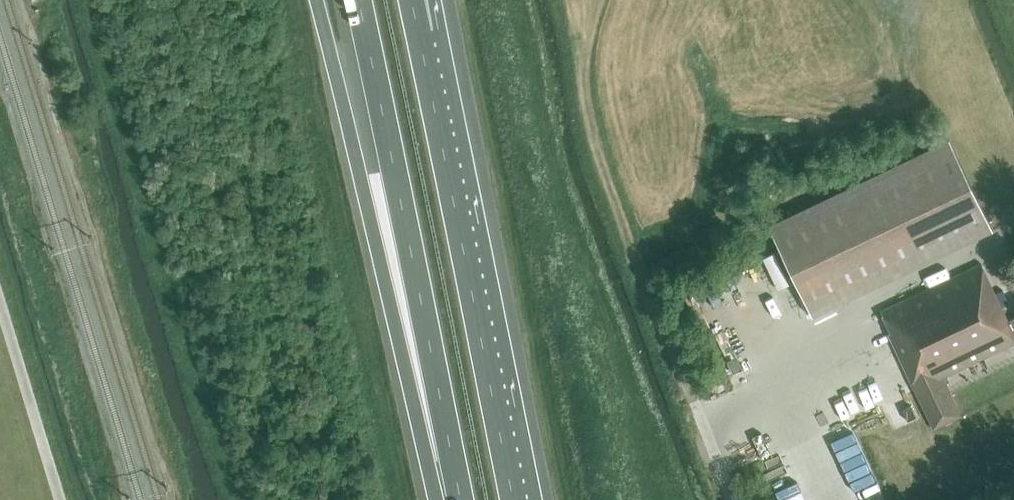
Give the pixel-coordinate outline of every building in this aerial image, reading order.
[(812,315),(993,230),(950,139),(769,224),(812,315)] [(981,263),(881,310),(891,332),(888,332),(934,428),(961,415),(943,376),(1013,342),(1013,316),(1007,319),(981,263)]
